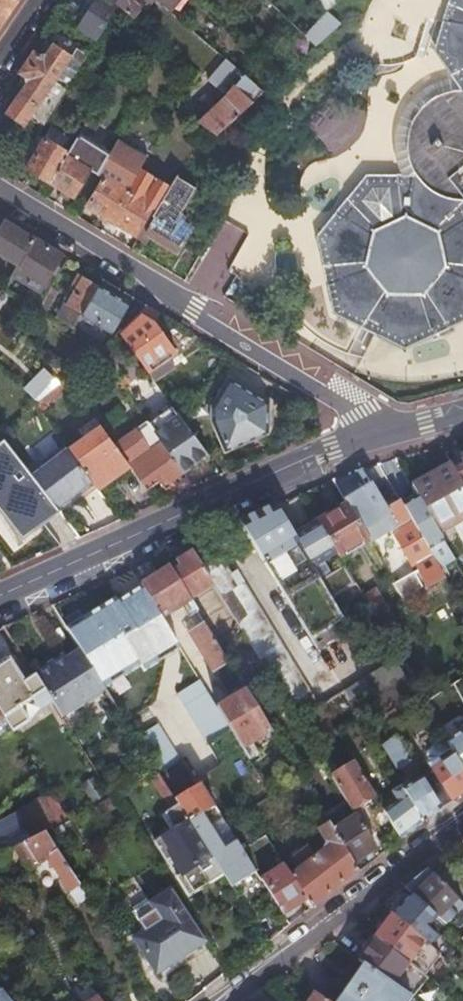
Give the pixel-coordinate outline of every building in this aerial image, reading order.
[(18,0),(0,0),(0,27),(10,11),(18,0)] [(111,16),(117,5),(111,0),(87,0),(86,1),(84,0),(83,0),(67,22),(96,41),(111,16)] [(131,17),(141,4),(146,8),(154,0),(111,0),(117,5),(128,14),(131,17)] [(169,10),(178,0),(158,0),(169,10)] [(433,50),(457,85),(452,94),(451,94),(446,92),(442,91),(437,91),(433,91),(428,93),(424,95),(423,95),(419,98),(416,100),(414,101),(412,103),(410,105),(408,108),(406,109),(405,111),(404,113),(403,116),(401,118),(400,120),(399,122),(399,124),(398,126),(398,127),(398,128),(398,130),(398,131),(397,132),(397,134),(397,135),(397,139),(397,142),(398,146),(398,147),(398,150),(399,152),(401,155),(402,157),(403,159),(404,160),(405,161),(406,162),(408,164),(410,166),(412,167),(413,167),(410,175),(366,175),(317,236),(334,313),(405,347),(462,319),(462,199),(444,175),(462,162),(462,0),(447,0),(433,50)] [(120,24),(128,14),(117,5),(111,16),(120,24)] [(339,22),(327,11),(305,34),(316,43),(339,22)] [(66,89),(87,55),(76,49),(72,56),(52,43),(45,54),(39,55),(32,50),(25,61),(66,89)] [(197,122),(216,134),(264,90),(228,59),(209,81),(223,97),(197,122)] [(44,125),(66,89),(25,61),(17,72),(23,77),(25,82),(5,111),(25,125),(31,116),(44,125)] [(259,71),(253,77),(263,86),(268,79),(259,71)] [(90,169),(98,174),(108,155),(87,142),(98,124),(89,118),(80,132),(49,183),(73,197),(90,169)] [(26,169),(49,183),(80,132),(74,128),(68,140),(62,150),(44,139),(37,135),(25,156),(31,160),(26,169)] [(62,150),(68,140),(50,129),(44,139),(62,150)] [(86,205),(110,219),(128,190),(139,169),(142,163),(144,159),(115,142),(108,155),(98,174),(103,177),(86,205)] [(170,186),(139,169),(128,190),(110,219),(134,234),(134,235),(138,238),(139,237),(156,208),(170,186)] [(194,188),(176,176),(170,186),(156,208),(139,237),(138,238),(146,243),(150,236),(177,252),(191,230),(181,223),(185,217),(179,213),(194,188)] [(16,263),(32,236),(3,218),(0,216),(0,253),(16,263)] [(16,263),(10,272),(38,289),(59,252),(32,236),(16,263)] [(57,319),(71,327),(81,312),(98,285),(77,273),(65,294),(69,297),(66,302),(66,304),(57,319)] [(98,285),(81,312),(109,329),(126,302),(98,285)] [(41,300),(38,306),(44,310),(54,294),(47,290),(41,300)] [(138,309),(117,330),(153,378),(173,365),(168,357),(175,352),(152,320),(138,309)] [(118,338),(101,355),(111,366),(129,348),(118,338)] [(95,351),(70,372),(64,376),(70,384),(102,359),(96,350),(95,351)] [(41,365),(20,388),(33,399),(54,377),(41,365)] [(64,376),(35,401),(34,401),(39,408),(70,384),(64,376)] [(266,400),(226,376),(210,405),(209,420),(222,450),(265,430),(261,423),(264,415),(262,407),(266,400)] [(177,414),(171,405),(148,421),(154,430),(160,439),(181,468),(205,451),(178,413),(177,414)] [(148,421),(135,430),(142,439),(154,430),(148,421)] [(115,445),(99,423),(66,446),(90,480),(95,487),(128,463),(116,445),(115,445)] [(135,430),(116,445),(128,463),(147,488),(161,477),(164,480),(181,468),(160,439),(154,430),(142,439),(135,430)] [(57,506),(30,471),(3,437),(0,439),(0,507),(22,534),(57,506)] [(57,506),(63,514),(96,488),(95,487),(90,480),(66,446),(65,444),(30,471),(57,506)] [(449,461),(449,462),(453,469),(462,464),(462,463),(459,455),(449,461)] [(409,483),(415,493),(437,531),(462,517),(462,487),(453,469),(449,462),(409,483)] [(453,469),(462,487),(462,464),(453,469)] [(342,501),(345,506),(365,541),(388,528),(392,525),(395,529),(390,532),(411,566),(414,564),(427,585),(443,575),(430,554),(427,548),(408,516),(402,506),(399,501),(399,500),(385,509),(370,484),(342,501)] [(437,531),(415,493),(405,498),(399,501),(402,506),(408,516),(427,548),(442,539),(437,531)] [(274,504),(237,521),(315,646),(347,627),(329,597),(293,536),(274,504)] [(345,506),(317,522),(337,553),(339,558),(366,542),(365,541),(345,506)] [(317,522),(293,536),(329,597),(355,583),(344,566),(332,573),(324,560),(337,553),(317,522)] [(204,535),(187,543),(192,552),(200,564),(216,554),(204,535)] [(175,575),(188,597),(195,593),(196,595),(212,585),(200,564),(192,552),(177,562),(182,571),(175,575)] [(200,564),(212,585),(284,702),(294,717),(318,706),(235,570),(228,574),(216,554),(200,564)] [(170,568),(141,585),(159,615),(188,597),(175,575),(170,568)] [(444,578),(448,585),(455,581),(451,574),(444,578)] [(159,615),(141,585),(117,600),(206,741),(227,726),(216,707),(162,620),(159,615)] [(363,596),(370,608),(381,601),(374,590),(363,596)] [(188,597),(159,615),(162,620),(191,601),(188,597)] [(370,608),(373,612),(375,616),(385,610),(381,601),(370,608)] [(104,689),(155,770),(157,773),(179,758),(90,617),(67,631),(80,651),(104,689)] [(211,674),(229,664),(224,655),(215,641),(204,623),(187,633),(211,674)] [(52,661),(34,673),(61,716),(104,689),(80,651),(66,659),(63,654),(52,661)] [(0,666),(0,714),(2,717),(32,698),(8,661),(0,666)] [(394,707),(373,672),(342,691),(358,716),(363,724),(394,707)] [(216,707),(227,726),(247,758),(257,753),(248,739),(261,731),(264,735),(271,730),(261,715),(245,689),(216,707)] [(342,691),(318,706),(333,731),(358,716),(342,691)] [(422,702),(414,706),(440,748),(448,743),(446,740),(422,702)] [(0,714),(0,734),(9,728),(2,717),(0,714)] [(446,740),(448,743),(455,754),(462,767),(462,730),(446,740)] [(411,761),(395,736),(382,743),(398,769),(411,761)] [(455,754),(432,768),(451,799),(462,789),(462,767),(455,754)] [(402,788),(385,760),(376,765),(397,799),(381,809),(399,838),(412,829),(421,821),(405,796),(405,793),(402,788)] [(353,762),(330,776),(344,799),(352,812),(360,807),(357,803),(372,795),(353,762)] [(420,777),(402,788),(405,793),(405,796),(421,821),(432,813),(439,808),(420,777)] [(200,782),(173,799),(177,805),(208,855),(232,893),(242,887),(238,880),(255,870),(236,839),(223,847),(202,813),(214,805),(200,782)] [(13,847),(43,833),(68,820),(52,795),(0,820),(0,853),(13,847)] [(322,813),(327,823),(351,863),(374,848),(352,812),(344,799),(322,813)] [(208,855),(177,805),(166,812),(177,829),(157,841),(160,847),(164,844),(182,872),(176,876),(186,893),(205,881),(194,864),(208,855)] [(351,863),(327,823),(317,829),(325,843),(323,851),(315,857),(307,846),(293,857),(301,868),(290,875),(305,899),(310,906),(335,887),(356,871),(351,863)] [(43,833),(13,847),(19,855),(28,869),(45,858),(76,904),(86,897),(43,833)] [(3,863),(19,855),(13,847),(0,853),(0,858),(3,863)] [(290,875),(283,864),(261,879),(282,913),(305,899),(290,875)] [(428,867),(415,877),(404,885),(411,892),(437,916),(444,923),(456,913),(462,906),(462,903),(428,867)] [(180,962),(207,945),(204,941),(170,888),(149,902),(147,900),(131,911),(143,930),(131,937),(155,973),(178,958),(180,962)] [(437,916),(411,892),(405,898),(401,895),(386,910),(430,947),(437,938),(425,928),(437,916)] [(456,913),(459,917),(454,922),(462,928),(462,906),(456,913)] [(378,930),(373,936),(424,975),(440,955),(430,947),(386,910),(373,927),(378,930)] [(362,962),(412,998),(427,978),(424,975),(373,936),(364,949),(360,945),(353,956),(357,958),(362,962)] [(412,998),(362,962),(335,1000),(417,1000),(412,998)] [(72,1000),(93,1000),(98,997),(90,987),(72,1000)] [(312,993),(307,1000),(324,1000),(312,993)]
